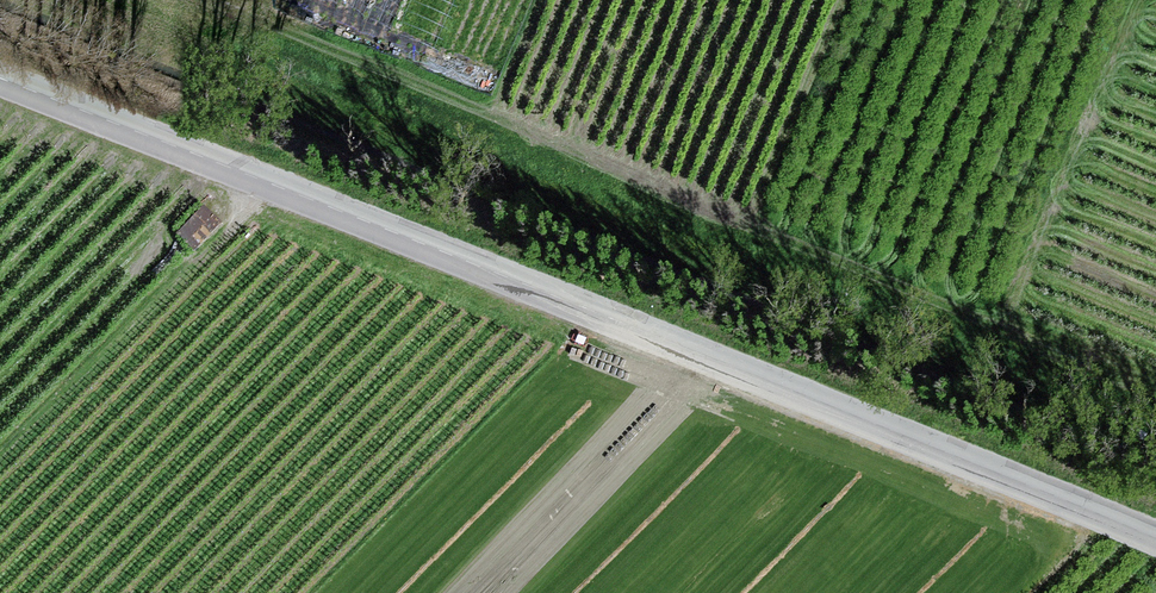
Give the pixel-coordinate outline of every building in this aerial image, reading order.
[(203,207),(180,233),(195,246),(218,220),(203,207)]
